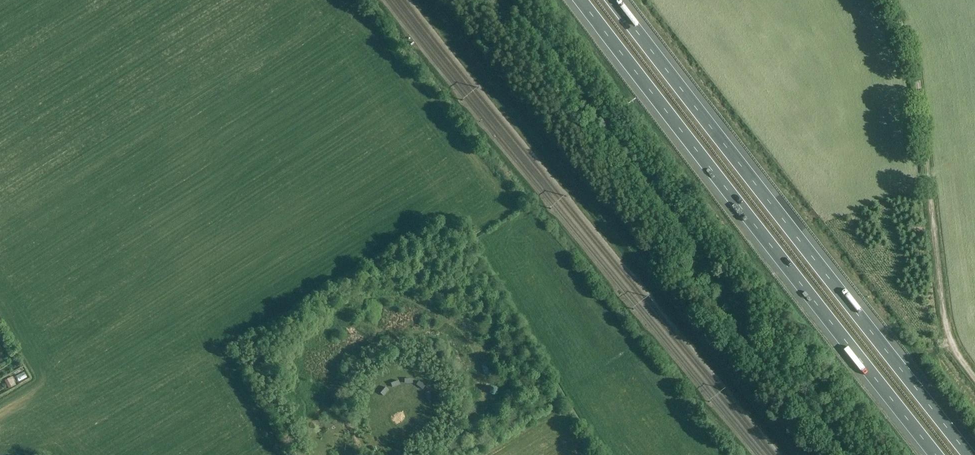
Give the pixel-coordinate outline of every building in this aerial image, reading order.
[(33,369),(24,373),(27,378),(36,374),(33,369)] [(13,378),(17,386),(22,383),(18,375),(13,378)]
